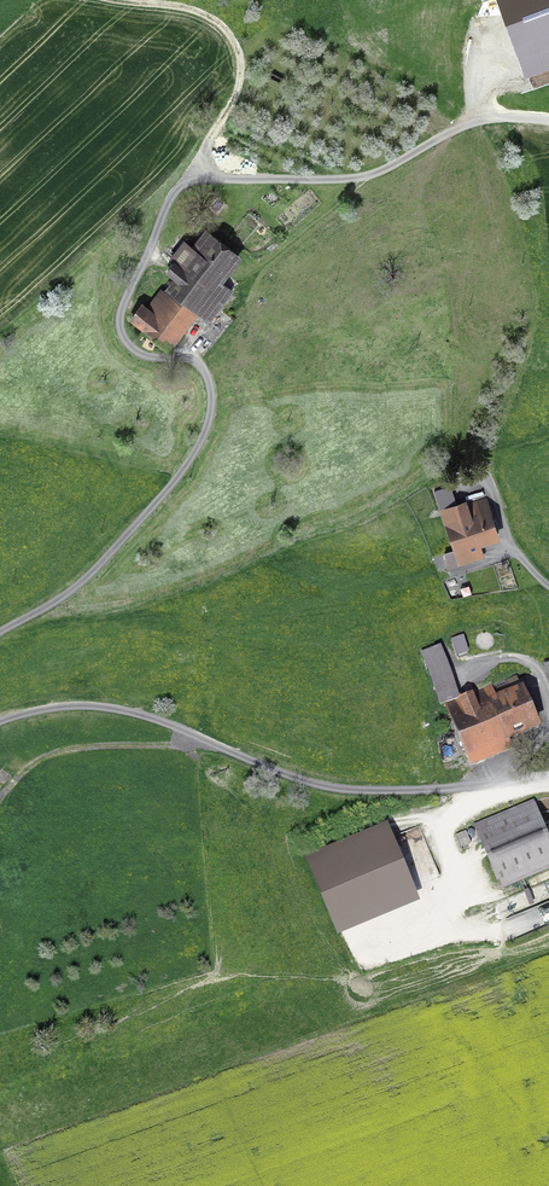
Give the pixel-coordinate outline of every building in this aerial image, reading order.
[(526,75),(548,66),(548,0),(499,0),(526,75)] [(270,206),(278,199),(271,192),(264,199),(270,206)] [(166,291),(171,295),(194,312),(206,321),(229,292),(217,283),(236,259),(206,236),(181,269),(173,264),(166,273),(174,280),(166,291)] [(131,321),(167,349),(194,312),(171,295),(154,316),(142,306),(131,321)] [(446,561),(444,562),(447,569),(483,557),(478,544),(496,538),(483,499),(465,506),(464,504),(440,513),(453,552),(443,555),(446,561)] [(463,652),(459,639),(451,641),(455,655),(463,652)] [(436,649),(420,654),(436,701),(452,696),(436,649)] [(505,738),(536,725),(522,691),(495,703),(489,688),(488,687),(444,705),(470,766),(509,749),(505,738)] [(548,867),(548,845),(532,803),(475,827),(500,887),(548,867)] [(339,931),(421,898),(392,825),(310,858),(339,931)]
